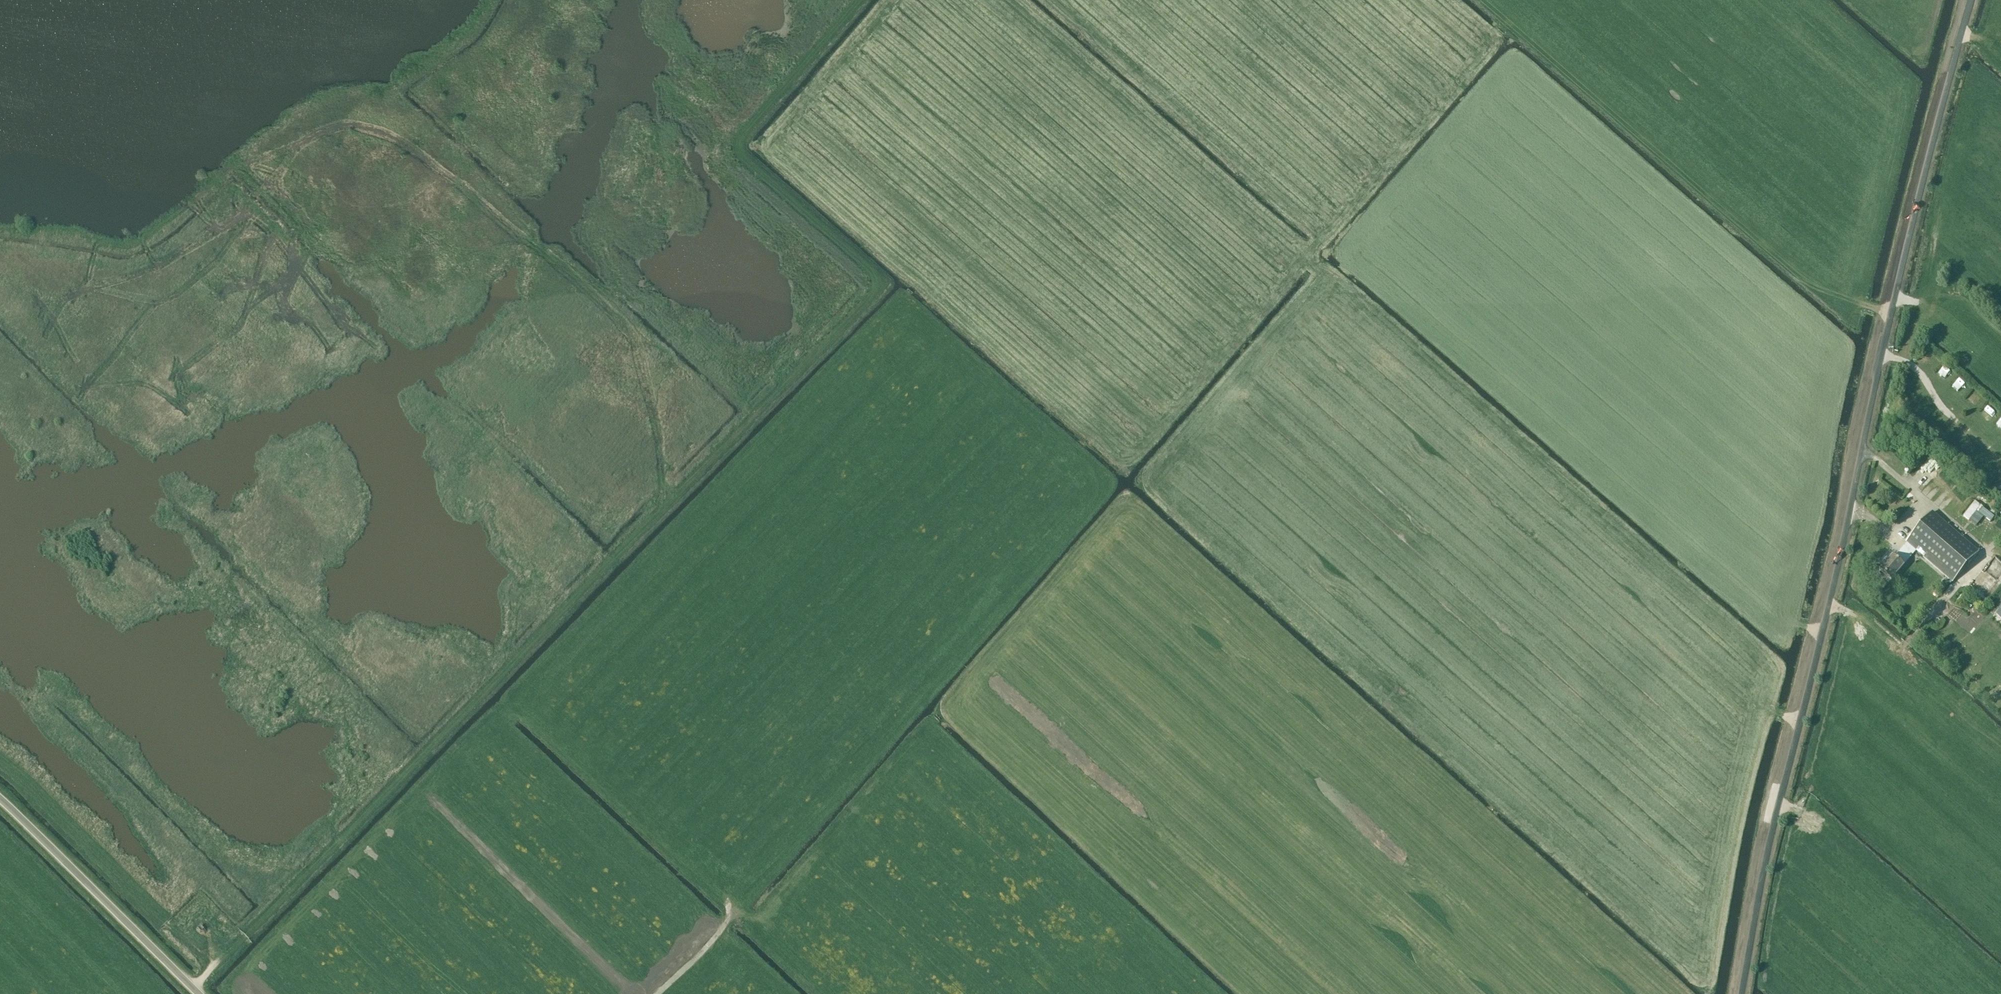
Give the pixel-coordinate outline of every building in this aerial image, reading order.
[(1924,450),(1906,471),(1924,487),(1943,466),(1924,450)] [(1947,525),(1932,512),(1906,542),(1906,543),(1893,558),(1892,556),(1879,571),(1890,580),(1903,566),(1916,551),(1952,582),(1978,552),(1979,551),(1978,550),(1978,551),(1948,525),(1949,525),(1948,524),(1947,525)]
